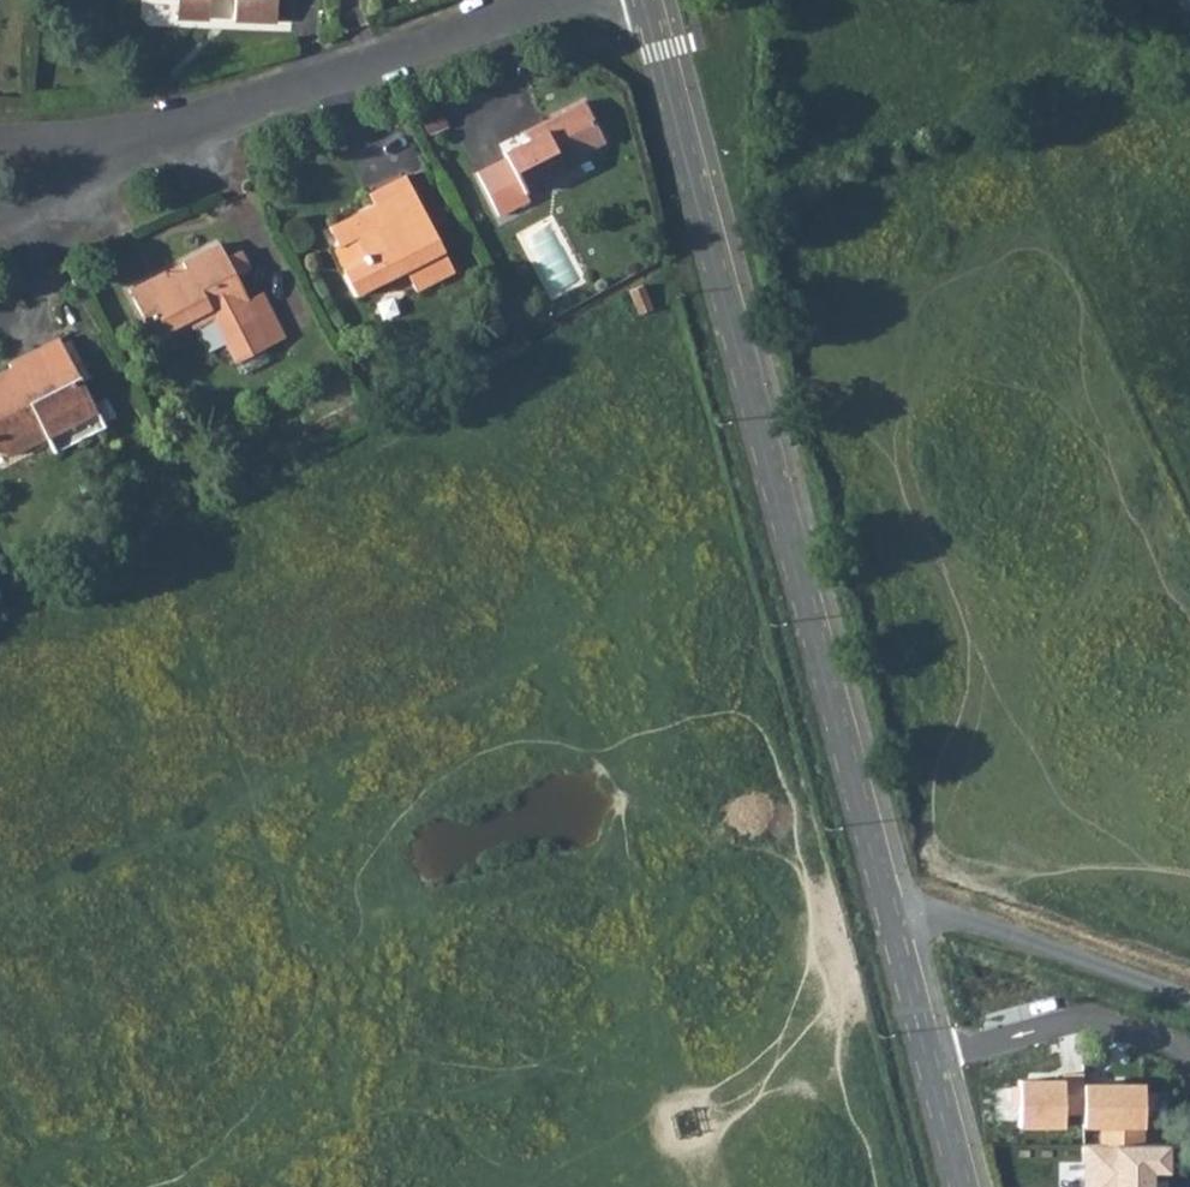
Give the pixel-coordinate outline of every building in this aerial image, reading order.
[(181,23),(215,24),(216,0),(182,0),(181,23)] [(241,0),(239,24),(282,25),(283,0),(238,0),(241,0)] [(523,194),(550,182),(545,173),(588,154),(605,145),(585,103),(568,112),(524,133),(529,142),(503,155),(506,160),(478,173),(500,217),(528,204),(523,194)] [(478,173),(476,175),(497,218),(500,217),(478,173)] [(330,229),(340,248),(351,270),(342,275),(354,300),(407,272),(417,291),(453,272),(443,250),(432,256),(412,218),(424,213),(406,178),(370,196),(375,208),(330,229)] [(443,250),(424,213),(412,218),(432,256),(443,250)] [(131,283),(146,314),(161,309),(167,324),(191,314),(195,322),(214,313),(236,359),(269,343),(248,299),(250,297),(238,271),(251,265),(243,247),(230,253),(222,240),(185,257),(189,266),(160,280),(156,271),(131,283)] [(340,248),(331,254),(342,275),(351,270),(340,248)] [(650,281),(627,293),(636,313),(659,301),(650,281)] [(250,297),(248,299),(269,343),(288,335),(267,289),(250,297)] [(161,309),(146,314),(158,340),(195,322),(191,314),(167,324),(161,309)] [(0,366),(0,446),(6,448),(43,430),(51,446),(101,421),(57,332),(7,357),(9,361),(0,366)] [(1146,1082),(1081,1081),(1082,1077),(1063,1077),(1063,1081),(1019,1080),(1019,1125),(1062,1126),(1062,1110),(1081,1111),(1081,1126),(1100,1126),(1101,1143),(1146,1144),(1146,1082)] [(1171,1145),(1146,1144),(1101,1143),(1087,1143),(1086,1186),(1170,1186),(1171,1145)]
